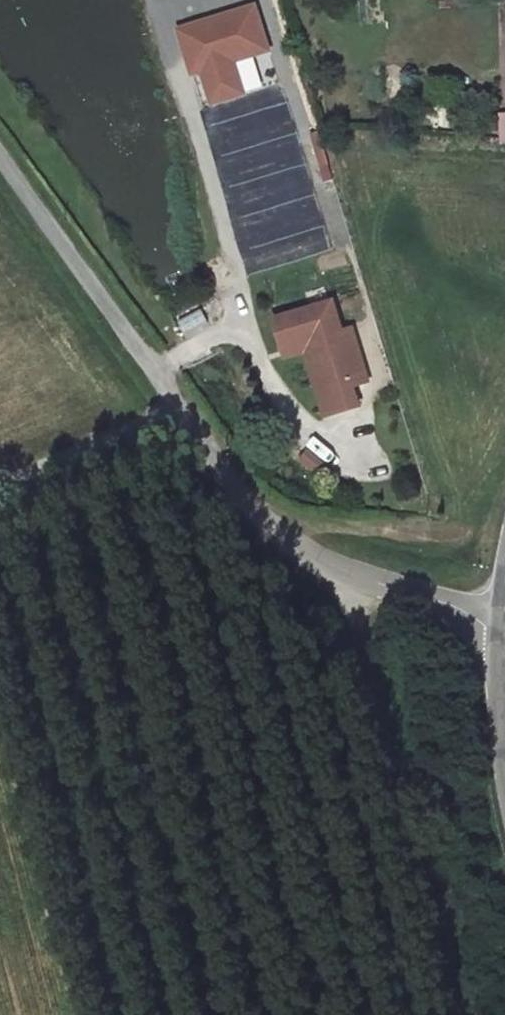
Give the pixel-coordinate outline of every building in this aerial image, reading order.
[(197,110),(260,91),(251,60),(268,54),(253,4),(172,28),(197,110)] [(211,129),(238,251),(257,247),(249,208),(246,209),(241,188),(247,187),(242,164),(260,160),(255,140),(222,147),(218,127),(211,129)] [(291,243),(292,223),(274,222),(273,242),(291,243)] [(333,301),(273,320),(283,350),(311,342),(318,366),(323,365),(330,386),(318,390),(326,416),(359,406),(352,386),(368,381),(351,328),(342,331),(333,301)] [(202,308),(179,320),(186,335),(209,322),(202,308)] [(283,350),(285,357),(306,351),(318,390),(330,386),(323,365),(318,366),(311,342),(283,350)] [(296,447),(289,458),(311,472),(318,461),(296,447)]
